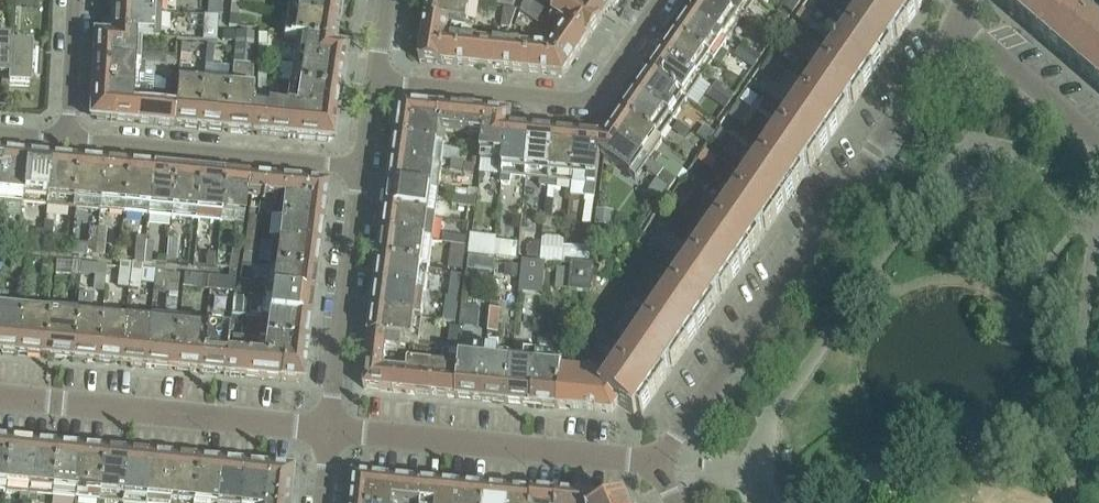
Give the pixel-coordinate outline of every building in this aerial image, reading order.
[(111,12),(160,14),(161,0),(112,0),(111,12)] [(209,14),(223,15),(224,0),(210,0),(209,14)] [(336,24),(337,15),(341,12),(342,3),(328,0),(289,0),(287,16),(336,24)] [(479,0),(426,0),(424,11),(428,12),(426,21),(449,25),(474,29),(478,5),(479,0)] [(570,0),(563,0),(553,15),(568,26),(550,51),(529,50),(527,74),(563,77),(602,21),(570,0)] [(584,3),(581,7),(602,21),(611,8),(613,10),(620,0),(580,0),(584,3)] [(709,0),(699,0),(693,9),(696,11),(690,18),(728,44),(743,23),(709,0)] [(754,0),(709,0),(743,23),(757,2),(754,0)] [(897,0),(875,0),(839,54),(874,78),(918,14),(897,0)] [(918,14),(928,0),(897,0),(918,14)] [(1000,3),(1048,44),(1065,23),(1049,9),(1053,3),(1055,0),(1002,0),(1000,3)] [(1098,88),(1098,29),(1076,9),(1065,23),(1048,44),(1098,88)] [(112,36),(136,37),(159,39),(160,14),(111,12),(110,24),(113,25),(112,36)] [(336,24),(287,16),(283,39),(295,41),(335,48),(336,38),(334,34),(336,24)] [(728,44),(690,18),(685,26),(683,24),(675,35),(715,63),(728,44)] [(527,74),(529,50),(447,42),(449,25),(426,21),(419,64),(527,74)] [(95,35),(94,60),(135,63),(136,37),(112,36),(95,35)] [(715,63),(675,35),(667,47),(669,49),(664,56),(702,82),(715,63)] [(11,44),(12,37),(0,37),(0,78),(1,78),(1,87),(9,87),(11,44)] [(346,50),(335,48),(295,41),(292,63),(343,73),(346,50)] [(33,46),(11,44),(9,87),(31,88),(33,46)] [(874,78),(839,54),(795,117),(830,142),(874,78)] [(702,82),(664,56),(659,64),(657,62),(648,75),(688,103),(702,82)] [(155,58),(145,58),(144,71),(154,72),(155,58)] [(133,90),(135,63),(94,60),(92,86),(133,90)] [(340,96),(343,73),(292,63),(289,86),(340,96)] [(234,67),(232,86),(228,133),(251,135),(253,102),(255,69),(234,67)] [(173,128),(199,131),(203,84),(190,82),(191,69),(180,68),(178,81),(177,81),(176,94),(175,103),(175,110),(173,128)] [(688,103),(648,75),(640,87),(642,89),(637,96),(675,122),(688,103)] [(228,86),(203,84),(199,131),(224,133),(228,86)] [(140,100),(151,101),(151,92),(133,90),(92,86),(91,120),(173,128),(175,110),(150,107),(140,106),(140,100)] [(340,96),(289,86),(285,110),(337,119),(340,96)] [(150,107),(175,110),(175,103),(176,94),(151,92),(151,101),(150,107)] [(675,122),(637,96),(632,103),(630,102),(621,115),(661,142),(675,122)] [(334,143),(337,119),(285,110),(285,112),(275,110),(275,105),(253,102),(251,135),(334,143)] [(487,138),(490,115),(402,106),(394,166),(443,172),(446,148),(439,147),(441,132),(487,138)] [(490,115),(487,138),(483,163),(498,164),(498,171),(505,172),(510,130),(512,117),(490,115)] [(661,142),(621,115),(613,126),(616,128),(611,135),(656,167),(661,160),(654,155),(662,144),(661,142)] [(830,142),(795,117),(752,181),(787,205),(830,142)] [(529,180),(535,132),(510,130),(505,172),(504,185),(512,186),(513,179),(529,180)] [(550,190),(557,134),(535,132),(529,180),(543,182),(542,189),(550,190)] [(575,185),(581,137),(557,134),(550,190),(559,191),(559,184),(575,185)] [(636,181),(644,170),(649,173),(648,175),(658,182),(664,173),(656,167),(611,135),(608,139),(605,160),(636,181)] [(605,160),(608,139),(581,137),(575,185),(590,187),(589,194),(597,195),(601,157),(605,160)] [(3,155),(0,181),(0,203),(21,205),(26,157),(3,155)] [(46,208),(51,160),(26,157),(21,205),(46,208)] [(104,165),(51,160),(46,208),(99,213),(104,165)] [(128,167),(104,165),(99,213),(123,216),(128,167)] [(443,172),(394,166),(391,189),(439,195),(443,172)] [(128,167),(123,216),(148,218),(153,170),(128,167)] [(153,170),(148,218),(171,220),(176,172),(153,170)] [(225,177),(176,172),(171,220),(199,223),(221,225),(225,177)] [(246,199),(249,179),(225,177),(221,225),(244,227),(247,199),(246,199)] [(246,199),(247,199),(278,203),(276,221),(324,226),(328,192),(323,186),(249,179),(246,199)] [(787,205),(752,181),(708,245),(743,269),(787,205)] [(439,195),(391,189),(388,214),(436,220),(439,195)] [(388,214),(385,238),(433,244),(436,220),(388,214)] [(276,221),(273,245),(321,250),(324,226),(276,221)] [(89,256),(107,256),(108,229),(90,228),(89,256)] [(381,262),(430,268),(433,244),(385,238),(381,262)] [(273,245),(269,268),(318,274),(321,250),(273,245)] [(743,269),(708,245),(664,309),(699,332),(743,269)] [(122,262),(121,284),(151,285),(151,270),(146,270),(146,259),(136,258),(136,263),(122,262)] [(75,263),(75,274),(109,275),(109,265),(75,263)] [(381,266),(378,290),(426,296),(429,272),(381,266)] [(592,295),(595,269),(574,267),(571,293),(592,295)] [(269,268),(266,293),(315,298),(318,274),(269,268)] [(375,314),(423,320),(426,296),(378,290),(375,314)] [(312,322),(315,298),(266,293),(263,317),(312,322)] [(8,305),(9,296),(0,295),(0,353),(17,355),(22,307),(8,305)] [(17,355),(72,360),(77,312),(22,307),(17,355)] [(699,332),(664,309),(611,386),(605,395),(619,406),(635,417),(638,412),(642,415),(699,332)] [(97,363),(102,315),(77,312),(72,360),(97,363)] [(372,338),(402,342),(420,344),(423,320),(375,314),(372,338)] [(126,317),(102,315),(97,363),(121,365),(126,317)] [(121,365),(145,368),(150,320),(126,317),(121,365)] [(263,317),(260,341),(309,346),(312,322),(263,317)] [(145,368),(200,373),(205,325),(150,320),(145,368)] [(309,346),(260,341),(229,337),(230,328),(205,325),(200,373),(304,384),(309,346)] [(368,369),(385,370),(388,350),(401,351),(402,342),(372,338),(368,369)] [(484,402),(489,351),(477,350),(476,356),(462,355),(461,368),(458,399),(484,402)] [(509,404),(513,360),(500,359),(501,352),(489,351),(484,402),(509,404)] [(534,407),(539,356),(527,355),(526,361),(513,360),(509,404),(534,407)] [(560,409),(563,373),(564,365),(550,364),(551,357),(539,356),(534,407),(560,409)] [(433,397),(436,365),(410,363),(409,373),(407,394),(433,397)] [(458,399),(461,368),(436,365),(433,397),(458,399)] [(409,373),(385,370),(368,369),(365,390),(407,394),(409,373)] [(605,395),(611,386),(601,380),(601,377),(563,373),(560,409),(612,415),(619,406),(605,395)] [(0,443),(0,495),(5,496),(10,444),(0,443)] [(34,446),(10,444),(5,496),(29,498),(34,446)] [(57,448),(34,446),(29,498),(52,500),(57,448)] [(80,451),(57,448),(52,500),(75,502),(80,451)] [(80,451),(75,502),(79,502),(99,502),(104,453),(80,451)] [(104,453),(99,502),(123,502),(127,456),(104,453)] [(127,456),(123,502),(147,502),(151,458),(127,456)] [(151,458),(147,502),(171,502),(175,460),(151,458)] [(171,502),(194,502),(198,463),(175,460),(171,502)] [(198,463),(194,502),(218,502),(221,465),(198,463)] [(221,465),(218,502),(242,502),(245,467),(221,465)] [(245,467),(242,502),(265,502),(268,470),(245,467)] [(268,470),(265,502),(290,502),(293,472),(268,470)] [(352,502),(434,502),(435,486),(355,478),(352,502)] [(440,486),(438,502),(463,502),(465,488),(440,486)] [(465,488),(463,502),(485,502),(486,490),(465,488)] [(485,502),(508,502),(509,492),(486,490),(485,502)] [(509,492),(508,502),(533,502),(533,495),(509,492)] [(533,502),(557,502),(558,497),(533,495),(533,502)]
